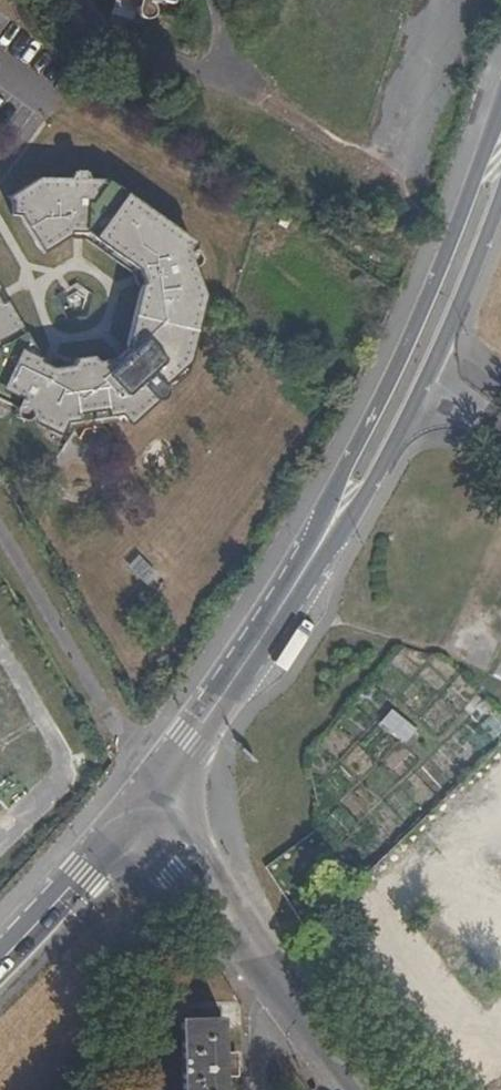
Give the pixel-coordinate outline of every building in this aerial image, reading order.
[(135,10),(136,15),(140,18),(144,18),(149,17),(152,12),(152,8),(150,5),(147,4),(148,0),(138,0),(135,10)] [(85,230),(85,233),(138,271),(142,269),(147,282),(145,282),(129,349),(131,351),(120,360),(119,358),(85,362),(93,419),(120,415),(125,421),(150,397),(154,401),(157,401),(159,401),(162,400),(166,396),(167,392),(166,389),(165,387),(164,386),(190,361),(184,355),(202,286),(195,268),(199,262),(200,259),(198,252),(195,251),(193,250),(196,241),(188,242),(109,178),(88,178),(87,173),(84,171),(76,171),(73,173),(71,177),(71,179),(52,177),(13,203),(9,196),(8,197),(12,203),(11,215),(20,216),(43,253),(44,252),(43,250),(71,232),(72,229),(85,230)] [(15,407),(14,409),(14,415),(16,418),(22,421),(27,420),(31,417),(62,432),(66,424),(83,421),(76,364),(52,367),(50,370),(38,364),(39,361),(23,333),(25,331),(7,301),(0,305),(0,400),(15,407)] [(390,707),(377,722),(406,745),(418,730),(390,707)] [(495,968),(500,961),(500,927),(471,896),(447,918),(495,968)] [(222,1015),(183,1016),(185,1089),(224,1089),(222,1015)]
